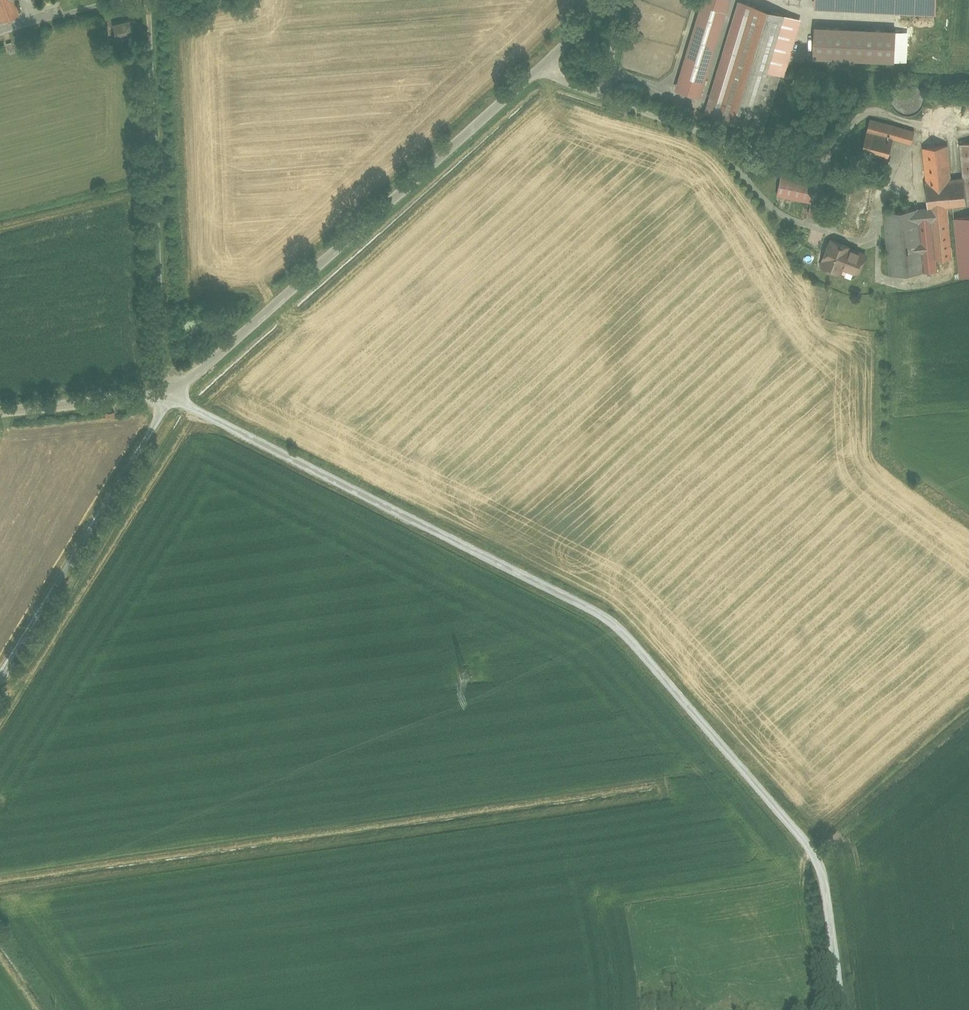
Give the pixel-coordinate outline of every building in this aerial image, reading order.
[(19,14),(14,1),(17,0),(0,0),(0,20),(19,14)] [(675,87),(700,95),(728,0),(701,0),(675,87)] [(703,114),(763,131),(784,57),(795,60),(804,30),(782,24),(785,14),(738,0),(736,0),(703,114)] [(815,7),(935,12),(936,0),(815,0),(815,7)] [(108,23),(111,42),(132,39),(129,20),(108,23)] [(895,28),(814,25),(813,57),(894,60),(895,28)] [(913,117),(918,114),(921,111),(923,106),(924,100),(923,95),(920,91),(915,87),(910,86),(905,86),(900,87),(896,91),(893,95),(892,101),(892,106),(894,111),(898,114),(903,117),(908,118),(913,117)] [(869,118),(860,153),(887,160),(893,138),(910,143),(914,130),(869,118)] [(885,212),(890,273),(936,269),(935,259),(952,258),(948,206),(968,205),(968,142),(959,142),(962,178),(951,179),(948,145),(922,148),(927,208),(885,212)] [(781,172),(776,196),(810,202),(808,213),(824,216),(831,181),(781,172)] [(854,177),(842,225),(865,231),(877,183),(854,177)] [(954,217),(959,277),(968,276),(968,216),(954,217)] [(829,237),(818,266),(846,276),(848,270),(859,274),(867,253),(850,247),(850,245),(829,237)] [(228,309),(221,309),(221,319),(229,319),(228,309)]
